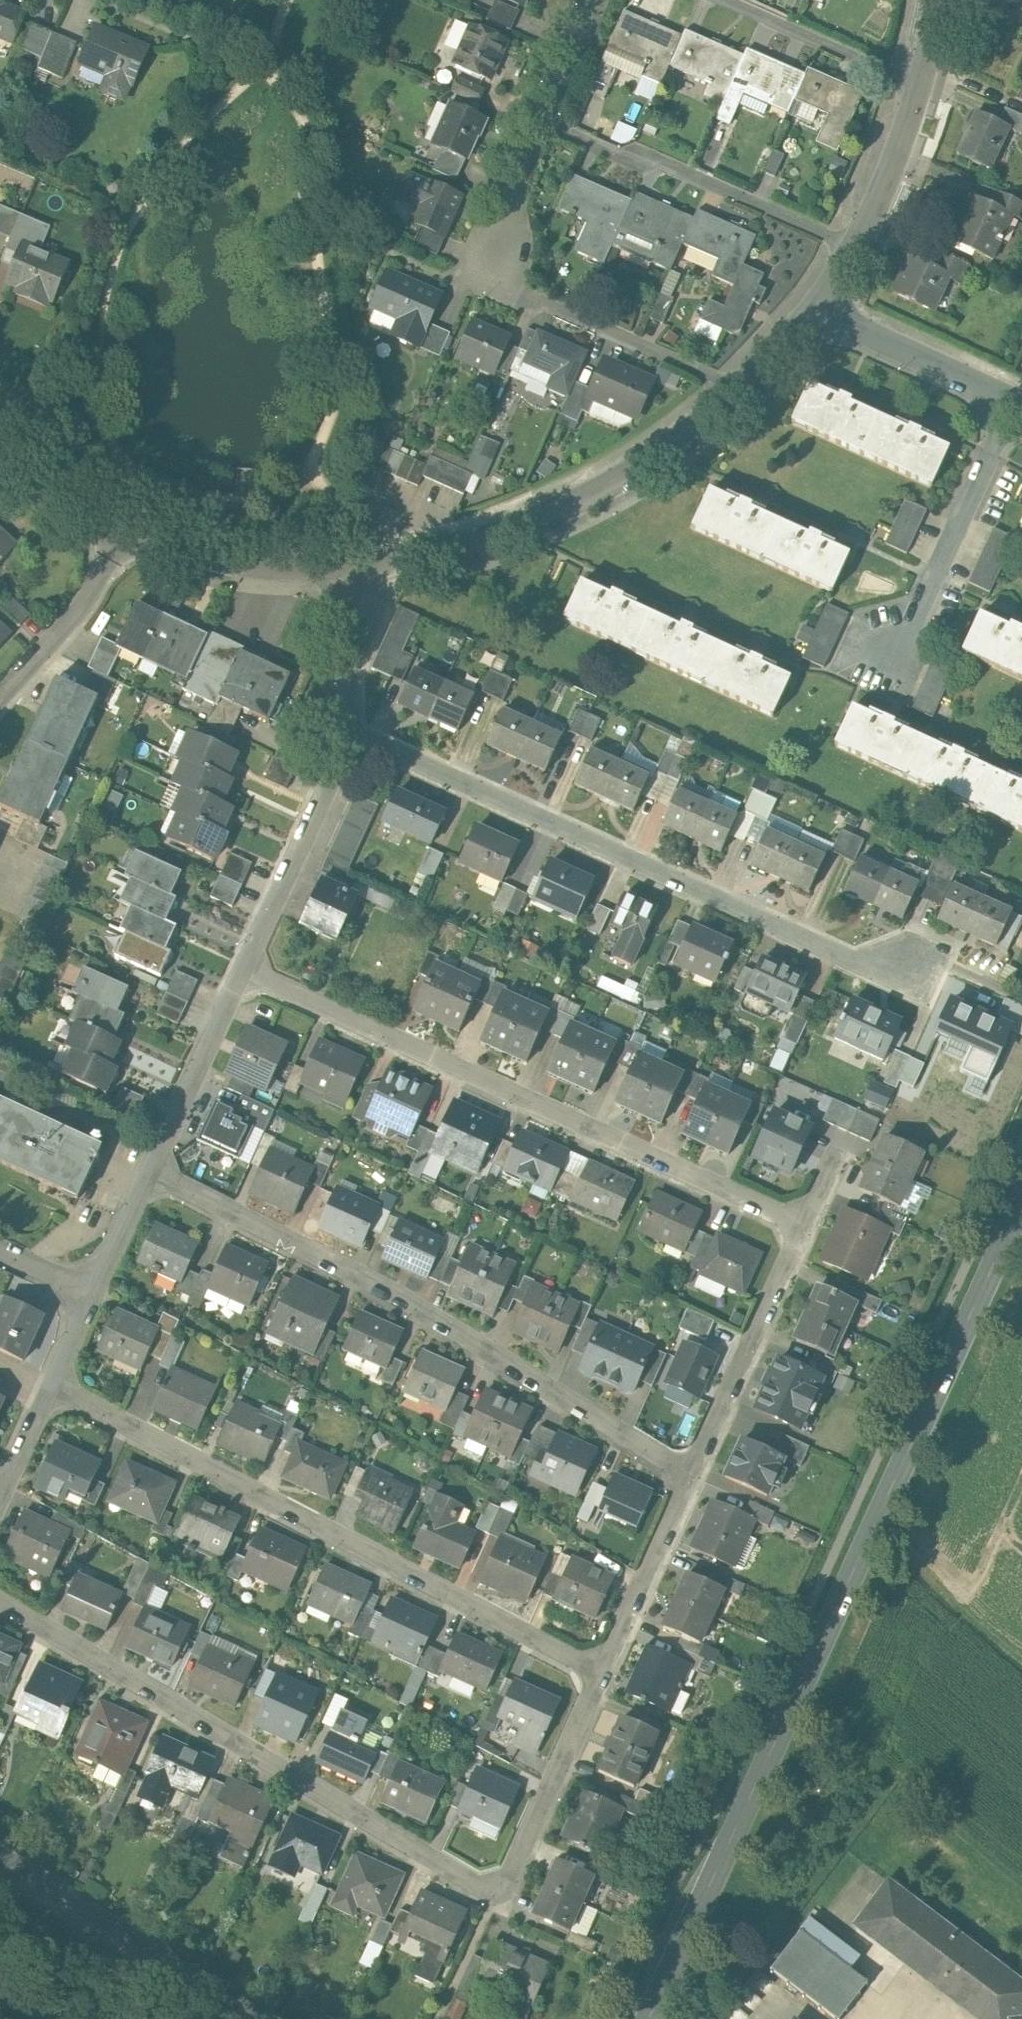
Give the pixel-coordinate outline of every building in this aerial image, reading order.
[(519,11),(495,0),(487,20),(511,31),(519,11)] [(10,8),(0,4),(0,32),(10,8)] [(0,32),(0,35),(13,40),(24,14),(10,8),(0,32)] [(635,16),(624,11),(615,31),(627,36),(635,16)] [(682,36),(635,16),(627,36),(615,31),(608,46),(645,62),(644,64),(647,65),(642,77),(661,85),(670,66),(676,50),(682,36)] [(53,33),(31,23),(20,49),(42,58),(53,33)] [(506,41),(472,26),(455,65),(489,80),(506,41)] [(147,48),(96,27),(81,64),(109,76),(102,91),(124,100),(130,85),(132,85),(147,48)] [(682,36),(676,50),(688,55),(697,35),(685,30),(682,36)] [(77,43),(53,33),(42,58),(38,68),(62,78),(77,43)] [(744,56),(697,35),(688,55),(676,50),(670,66),(706,82),(706,84),(709,85),(704,96),(722,105),(733,81),(744,56)] [(744,56),(733,81),(745,86),(758,55),(747,50),(744,56)] [(805,76),(758,55),(745,86),(773,98),(770,105),(788,113),(794,100),(805,76)] [(618,68),(601,61),(588,92),(605,99),(618,68)] [(863,94),(808,69),(805,76),(794,100),(828,115),(816,143),(837,152),(863,94)] [(485,90),(457,78),(451,91),(479,103),(485,90)] [(485,119),(451,104),(434,145),(443,149),(466,159),(467,159),(485,119)] [(1005,108),(998,122),(1009,127),(1009,129),(1021,135),(1021,115),(1005,108)] [(998,122),(977,112),(957,154),(990,169),(1009,129),(1009,127),(998,122)] [(466,159),(443,149),(433,170),(433,171),(433,170),(456,181),(466,159)] [(773,150),(763,171),(775,176),(784,155),(773,150)] [(463,197),(408,173),(400,190),(420,199),(411,222),(421,227),(445,237),(463,197)] [(573,175),(558,209),(570,214),(585,180),(573,175)] [(632,201),(585,180),(570,214),(588,222),(575,251),(604,264),(620,228),(627,213),(632,201)] [(647,198),(635,193),(632,201),(627,213),(638,218),(647,198)] [(1000,193),(994,206),(1011,214),(1010,215),(1018,219),(1021,209),(1021,203),(1000,193)] [(994,206),(972,196),(952,241),(992,260),(1001,240),(999,239),(1010,215),(1011,214),(994,206)] [(694,219),(647,198),(638,218),(627,213),(620,228),(656,245),(656,246),(659,248),(652,263),(671,271),(683,244),(694,219)] [(3,207),(0,215),(0,234),(10,238),(16,225),(20,214),(3,207)] [(694,219),(683,244),(695,250),(710,216),(697,210),(694,219)] [(756,237),(710,216),(695,250),(719,260),(712,276),(734,286),(743,266),(756,237)] [(30,232),(16,225),(10,238),(6,249),(18,254),(22,245),(24,245),(30,232)] [(445,237),(421,227),(413,245),(437,255),(445,237)] [(24,245),(22,245),(18,254),(6,282),(19,288),(16,295),(45,307),(49,300),(53,302),(69,264),(24,245)] [(969,266),(945,255),(938,270),(950,275),(948,279),(960,284),(969,266)] [(938,270),(910,257),(893,293),(933,311),(948,279),(950,275),(938,270)] [(743,266),(734,286),(724,307),(709,300),(700,320),(732,335),(741,331),(753,303),(754,304),(755,303),(760,305),(766,290),(759,287),(764,275),(743,266)] [(441,296),(389,274),(374,308),(400,320),(392,336),(418,348),(429,324),(441,296)] [(661,293),(650,319),(663,324),(674,298),(661,293)] [(510,338),(473,321),(457,358),(482,369),(484,362),(497,368),(508,344),(510,338)] [(450,333),(429,324),(418,348),(440,357),(450,333)] [(538,333),(528,328),(519,348),(530,353),(538,333)] [(586,354),(539,333),(538,333),(530,353),(526,363),(554,375),(549,388),(568,396),(574,381),(586,354)] [(508,344),(497,368),(508,373),(518,349),(508,344)] [(653,381),(605,360),(592,389),(589,397),(596,400),(637,418),(653,381)] [(592,389),(574,381),(568,396),(559,414),(578,422),(583,411),(589,414),(596,400),(589,397),(592,389)] [(915,430),(910,427),(908,431),(850,404),(852,400),(846,398),(840,395),(839,399),(809,385),(792,423),(932,487),(949,449),(920,436),(921,432),(915,430)] [(384,443),(373,439),(363,463),(374,467),(383,446),(384,443)] [(394,451),(383,446),(374,467),(385,472),(394,451)] [(464,468),(468,460),(438,446),(434,454),(464,468)] [(405,455),(394,451),(385,472),(396,477),(405,455)] [(416,460),(405,455),(396,477),(407,481),(416,460)] [(442,460),(431,456),(422,476),(433,481),(442,460)] [(427,465),(416,460),(407,481),(418,486),(422,476),(427,465)] [(452,465),(442,460),(433,481),(443,485),(452,465)] [(462,470),(452,465),(443,485),(453,490),(462,470)] [(473,474),(462,470),(453,490),(464,494),(473,474)] [(809,536),(751,509),(752,506),(747,503),(741,501),(739,504),(710,490),(692,528),(832,593),(850,555),(820,541),(822,538),(817,535),(810,532),(809,536)] [(927,510),(905,500),(900,511),(922,521),(927,510)] [(922,521),(900,511),(895,522),(917,532),(922,521)] [(917,532),(895,522),(890,532),(912,542),(917,532)] [(1015,538),(993,528),(988,539),(1010,549),(1015,538)] [(0,530),(0,563),(17,545),(0,530)] [(912,542),(890,532),(885,544),(906,554),(912,542)] [(1010,549),(988,539),(983,550),(1005,560),(1010,549)] [(1005,560),(983,550),(978,560),(1000,571),(1005,560)] [(1000,571),(978,560),(973,571),(995,581),(1000,571)] [(995,581),(973,571),(968,582),(990,593),(995,581)] [(763,661),(751,656),(750,660),(692,633),(693,629),(687,626),(682,624),(680,627),(622,601),(624,597),(618,594),(612,592),(611,595),(581,582),(564,619),(773,716),(791,679),(761,665),(763,661)] [(30,614),(10,596),(0,607),(20,625),(30,614)] [(164,615),(137,602),(118,642),(145,655),(164,615)] [(849,613),(827,603),(822,615),(844,625),(849,613)] [(420,616),(400,607),(395,617),(415,626),(420,616)] [(13,630),(18,624),(0,609),(0,619),(13,630)] [(980,614),(962,652),(1021,680),(1021,634),(1021,633),(1021,631),(1021,630),(1017,627),(1011,625),(1009,628),(980,614)] [(208,636),(164,615),(145,655),(189,676),(208,636)] [(844,625),(822,615),(817,625),(839,635),(844,625)] [(415,626),(395,617),(390,627),(410,636),(415,626)] [(0,625),(0,647),(11,635),(0,625)] [(839,635),(817,625),(812,636),(834,646),(839,635)] [(410,636),(390,627),(385,637),(405,646),(410,636)] [(189,676),(183,689),(215,705),(218,706),(221,699),(242,709),(269,722),(291,676),(268,665),(270,660),(223,638),(221,642),(208,636),(189,676)] [(834,646),(812,636),(807,646),(829,656),(834,646)] [(405,646),(385,637),(381,647),(401,657),(403,652),(405,646)] [(122,647),(102,638),(97,648),(117,657),(122,647)] [(829,656),(807,646),(802,658),(824,668),(829,656)] [(401,657),(381,647),(376,657),(396,667),(401,657)] [(117,657),(97,648),(93,657),(113,667),(117,657)] [(396,667),(391,677),(402,682),(414,657),(403,652),(401,657),(396,667)] [(957,663),(935,653),(930,664),(952,674),(957,663)] [(113,667),(93,657),(88,667),(93,670),(108,677),(113,667)] [(396,667),(376,657),(371,668),(391,677),(396,667)] [(952,674),(930,664),(925,675),(947,685),(952,674)] [(502,675),(490,669),(480,692),(492,697),(502,675)] [(108,677),(93,670),(83,691),(99,699),(106,703),(116,681),(108,677)] [(444,684),(415,671),(399,705),(418,714),(420,709),(431,714),(444,684)] [(513,680),(502,675),(492,697),(503,702),(513,680)] [(947,685),(925,675),(920,686),(942,696),(947,685)] [(83,691),(57,678),(28,742),(70,762),(99,699),(83,691)] [(474,697),(444,684),(431,714),(441,719),(439,723),(458,732),(474,697)] [(942,696),(920,686),(916,696),(937,706),(942,696)] [(937,706),(916,696),(910,707),(932,718),(937,706)] [(242,709),(221,699),(218,706),(215,705),(206,724),(230,735),(242,709)] [(882,721),(852,707),(835,745),(1021,831),(1021,782),(1021,785),(963,758),(964,755),(959,752),(953,749),(951,753),(893,726),(895,723),(889,720),(883,717),(882,721)] [(589,715),(578,710),(568,732),(579,737),(589,715)] [(532,724),(503,711),(487,745),(506,754),(508,749),(519,754),(532,724)] [(601,720),(589,715),(579,737),(591,742),(601,720)] [(562,737),(532,724),(519,754),(529,759),(527,763),(546,772),(562,737)] [(236,755),(190,734),(179,758),(185,761),(225,779),(236,755)] [(28,742),(0,802),(0,807),(25,818),(40,825),(41,825),(70,762),(28,742)] [(666,750),(656,772),(667,777),(677,755),(666,750)] [(620,764),(591,751),(575,785),(604,799),(620,764)] [(648,770),(652,763),(627,751),(624,758),(648,770)] [(689,760),(677,755),(667,777),(679,782),(689,760)] [(297,767),(275,757),(270,768),(291,778),(297,767)] [(225,779),(185,761),(174,784),(185,789),(220,805),(231,782),(225,779)] [(649,777),(620,764),(604,799),(633,812),(649,777)] [(291,778),(270,768),(265,779),(287,789),(291,778)] [(778,797),(783,782),(759,774),(754,789),(778,797)] [(679,782),(667,777),(656,801),(670,808),(678,791),(679,782)] [(220,805),(185,789),(175,812),(180,814),(220,833),(231,810),(220,805)] [(746,806),(743,812),(755,817),(765,795),(754,790),(746,806)] [(708,804),(678,791),(670,808),(663,825),(681,834),(684,829),(694,834),(708,804)] [(746,806),(713,791),(708,804),(694,834),(705,839),(703,844),(721,852),(729,835),(739,813),(743,812),(746,806)] [(444,813),(398,792),(386,819),(432,840),(444,813)] [(777,800),(765,795),(755,817),(766,822),(777,800)] [(379,805),(357,796),(352,807),(373,817),(379,805)] [(373,817),(352,807),(347,818),(368,828),(373,817)] [(739,813),(729,835),(744,842),(755,817),(743,812),(739,813)] [(220,833),(180,814),(169,838),(215,859),(225,835),(220,833)] [(40,825),(25,818),(15,839),(38,849),(48,828),(41,825),(40,825)] [(368,828),(347,818),(342,829),(363,838),(368,828)] [(518,847),(476,828),(460,862),(502,882),(518,847)] [(363,838),(342,829),(337,840),(358,849),(363,838)] [(841,830),(831,852),(843,857),(853,835),(841,830)] [(796,844),(766,831),(751,865),(769,874),(771,869),(782,874),(796,844)] [(853,835),(843,857),(854,862),(864,840),(853,835)] [(358,849),(337,840),(332,850),(353,860),(358,849)] [(825,858),(796,844),(782,874),(793,879),(790,884),(809,892),(825,858)] [(444,855),(429,848),(418,874),(432,880),(444,855)] [(353,860),(332,850),(321,874),(347,886),(346,887),(353,890),(357,881),(346,876),(353,860)] [(182,873),(136,852),(126,875),(131,878),(171,896),(182,873)] [(252,863),(230,853),(225,864),(247,874),(252,863)] [(69,864),(48,854),(19,917),(40,926),(69,864)] [(889,872),(860,858),(844,893),(863,901),(865,897),(875,901),(889,872)] [(594,882),(550,862),(533,900),(576,920),(594,882)] [(247,874),(225,864),(220,875),(242,885),(247,874)] [(919,885),(889,872),(875,901),(886,906),(884,911),(903,919),(919,885)] [(242,885),(220,875),(215,886),(237,896),(242,885)] [(171,896),(131,878),(120,901),(131,906),(166,922),(176,899),(171,896)] [(358,898),(321,881),(301,924),(338,941),(358,898)] [(516,889),(505,884),(493,908),(505,914),(506,911),(516,889)] [(982,898),(953,885),(938,920),(956,928),(958,923),(969,928),(982,899),(982,898)] [(237,896),(215,886),(210,897),(232,907),(237,896)] [(516,889),(506,911),(518,916),(528,894),(516,889)] [(984,894),(982,898),(982,899),(969,928),(979,933),(977,938),(996,946),(1005,928),(1016,933),(1021,919),(1021,917),(1012,912),(997,905),(999,901),(984,894)] [(657,911),(623,895),(610,924),(644,940),(657,911)] [(611,911),(597,905),(586,928),(600,935),(611,911)] [(166,922),(131,906),(120,929),(126,932),(166,950),(177,927),(166,922)] [(678,920),(668,942),(683,949),(692,927),(678,920)] [(733,945),(692,927),(683,949),(678,959),(718,978),(724,963),(726,964),(729,959),(727,958),(733,945)] [(166,950),(126,932),(115,955),(161,976),(171,953),(166,950)] [(439,957),(428,952),(418,973),(429,978),(435,965),(436,965),(439,957)] [(0,965),(0,1019),(26,962),(5,953),(5,954),(0,965)] [(805,978),(763,958),(756,972),(746,995),(760,1001),(761,1000),(789,1013),(798,994),(805,978)] [(429,978),(414,1011),(437,1022),(458,975),(436,965),(435,965),(429,978)] [(756,972),(744,967),(734,989),(746,995),(756,972)] [(129,988),(84,968),(83,970),(88,972),(83,981),(79,979),(73,992),(85,997),(115,1011),(120,1000),(123,1002),(129,988)] [(198,981),(176,970),(171,981),(193,991),(198,981)] [(480,985),(458,975),(437,1022),(459,1032),(475,999),(481,985),(480,985)] [(495,982),(483,977),(480,985),(481,985),(475,999),(485,1004),(495,982)] [(193,991),(171,981),(166,992),(188,1002),(193,991)] [(507,987),(495,982),(485,1004),(496,1009),(500,999),(502,1000),(507,987)] [(188,1002),(166,992),(161,1003),(183,1013),(188,1002)] [(816,1002),(798,994),(789,1013),(794,1015),(808,1021),(816,1002)] [(1018,1017),(987,1003),(985,1008),(960,996),(946,1027),(1001,1052),(1018,1017)] [(115,1011),(85,997),(80,1008),(76,1006),(70,1019),(81,1024),(111,1038),(116,1027),(119,1028),(125,1016),(115,1011)] [(496,1009),(481,1042),(504,1052),(523,1010),(502,1000),(500,999),(496,1009)] [(901,1022),(853,1000),(844,1019),(843,1018),(840,1024),(842,1024),(835,1038),(883,1060),(890,1046),(900,1048),(906,1035),(898,1029),(901,1022)] [(183,1013),(161,1003),(156,1014),(178,1024),(183,1013)] [(563,1013),(551,1007),(545,1019),(546,1020),(542,1030),(553,1034),(563,1013)] [(545,1019),(523,1010),(504,1052),(527,1062),(542,1030),(546,1020),(545,1019)] [(575,1018),(563,1013),(553,1034),(564,1039),(568,1030),(569,1030),(575,1018)] [(808,1021),(794,1015),(784,1038),(797,1044),(808,1021)] [(111,1038),(81,1024),(76,1035),(72,1033),(66,1046),(78,1051),(107,1065),(112,1054),(115,1056),(122,1043),(111,1038)] [(287,1046),(247,1028),(226,1073),(233,1076),(255,1086),(266,1091),(287,1046)] [(564,1039),(549,1072),(571,1083),(591,1040),(569,1030),(568,1030),(564,1039)] [(618,1038),(612,1050),(614,1051),(609,1060),(620,1065),(630,1043),(618,1038)] [(591,1040),(571,1083),(594,1093),(609,1060),(614,1051),(612,1050),(591,1040)] [(365,1061),(319,1041),(306,1070),(308,1071),(302,1083),(326,1094),(324,1100),(343,1109),(365,1061)] [(630,1043),(620,1065),(631,1070),(637,1055),(639,1056),(642,1049),(630,1043)] [(790,1054),(778,1049),(770,1067),(782,1072),(790,1054)] [(107,1065),(78,1051),(73,1062),(68,1060),(62,1073),(107,1094),(107,1092),(104,1090),(108,1081),(112,1082),(118,1070),(107,1065)] [(631,1070),(616,1103),(639,1113),(660,1066),(639,1056),(637,1055),(631,1070)] [(908,1063),(895,1057),(884,1082),(896,1088),(897,1086),(908,1063)] [(0,1058),(0,1084),(8,1088),(18,1066),(0,1058)] [(927,1072),(908,1063),(897,1086),(916,1095),(927,1072)] [(295,1065),(284,1089),(297,1095),(302,1083),(308,1071),(306,1070),(295,1065)] [(682,1076),(660,1066),(639,1113),(662,1124),(677,1091),(683,1076),(682,1076)] [(697,1074),(686,1068),(682,1076),(683,1076),(677,1091),(687,1096),(697,1074)] [(404,1076),(401,1077),(387,1071),(381,1083),(369,1110),(366,1117),(367,1118),(383,1125),(385,1120),(396,1125),(398,1132),(410,1138),(411,1138),(417,1125),(432,1092),(410,1081),(409,1079),(404,1076)] [(709,1079),(697,1074),(687,1096),(698,1101),(705,1086),(706,1087),(709,1079)] [(255,1086),(233,1076),(228,1088),(249,1098),(255,1086)] [(894,1091),(872,1081),(864,1100),(886,1110),(894,1091)] [(381,1083),(368,1085),(359,1105),(369,1110),(381,1083)] [(706,1087),(705,1086),(698,1101),(683,1134),(706,1144),(728,1097),(706,1087)] [(144,1097),(122,1087),(117,1098),(139,1108),(144,1097)] [(749,1107),(728,1097),(706,1144),(729,1155),(744,1122),(750,1107),(749,1107)] [(139,1108),(117,1098),(112,1110),(134,1120),(139,1108)] [(823,1120),(836,1126),(846,1104),(833,1099),(823,1120)] [(753,1100),(749,1107),(750,1107),(744,1122),(755,1127),(764,1105),(753,1100)] [(2,1101),(0,1105),(0,1106),(0,1162),(78,1199),(102,1147),(2,1101)] [(499,1122),(454,1102),(439,1135),(432,1152),(477,1172),(499,1122)] [(897,1106),(889,1103),(881,1121),(888,1124),(897,1106)] [(846,1104),(836,1126),(849,1132),(858,1110),(846,1104)] [(359,1105),(358,1105),(352,1118),(364,1123),(367,1118),(366,1117),(369,1110),(359,1105)] [(880,1120),(858,1110),(849,1132),(871,1142),(880,1120)] [(811,1128),(774,1112),(754,1157),(790,1174),(811,1128)] [(428,1130),(417,1125),(411,1138),(410,1138),(406,1146),(418,1152),(428,1130)] [(418,1152),(408,1174),(420,1179),(432,1152),(439,1135),(428,1130),(418,1152)] [(567,1153),(521,1132),(505,1169),(531,1181),(531,1182),(536,1185),(540,1178),(551,1183),(549,1189),(551,1190),(567,1153)] [(923,1152),(886,1136),(874,1163),(910,1180),(923,1152)] [(313,1170),(270,1150),(251,1192),(294,1212),(308,1183),(314,1170),(313,1170)] [(330,1167),(317,1160),(313,1170),(314,1170),(308,1183),(321,1188),(330,1167)] [(634,1184),(589,1163),(572,1199),(618,1220),(634,1184)] [(910,1180),(874,1163),(861,1191),(885,1201),(898,1207),(899,1206),(910,1180)] [(378,1207),(338,1189),(320,1227),(361,1245),(368,1229),(378,1207)] [(702,1215),(656,1194),(639,1230),(684,1250),(685,1251),(695,1229),(702,1215)] [(911,1212),(899,1206),(898,1207),(885,1201),(880,1212),(905,1224),(911,1212)] [(391,1213),(378,1207),(368,1229),(381,1235),(391,1213)] [(875,1223),(846,1210),(823,1261),(865,1280),(887,1231),(888,1229),(875,1223)] [(905,1224),(880,1212),(875,1223),(888,1229),(887,1231),(900,1236),(905,1224)] [(442,1245),(415,1233),(417,1230),(400,1222),(383,1259),(427,1279),(428,1277),(439,1253),(442,1245)] [(199,1243),(156,1223),(137,1263),(152,1270),(151,1271),(159,1275),(159,1273),(180,1283),(181,1283),(187,1269),(199,1243)] [(695,1229),(685,1251),(684,1250),(683,1252),(695,1258),(706,1234),(695,1229)] [(706,1234),(695,1258),(706,1263),(717,1239),(706,1234)] [(760,1254),(718,1235),(717,1239),(706,1263),(701,1273),(743,1293),(760,1254)] [(451,1287),(448,1295),(471,1305),(493,1256),(470,1246),(462,1263),(451,1287)] [(268,1266),(226,1247),(213,1274),(208,1287),(209,1287),(250,1306),(268,1266)] [(451,1258),(439,1253),(428,1277),(440,1282),(451,1258)] [(516,1267),(493,1256),(471,1305),(494,1315),(497,1308),(508,1284),(516,1267)] [(451,1258),(440,1282),(451,1287),(462,1263),(451,1258)] [(200,1275),(187,1269),(181,1283),(180,1283),(176,1291),(190,1297),(193,1291),(200,1275)] [(200,1275),(193,1291),(205,1296),(209,1287),(208,1287),(213,1274),(203,1269),(200,1275)] [(519,1289),(514,1300),(525,1305),(533,1286),(534,1287),(536,1281),(525,1276),(519,1289)] [(338,1301),(292,1280),(268,1331),(313,1352),(314,1352),(325,1328),(338,1301)] [(519,1289),(508,1284),(497,1308),(508,1313),(514,1300),(519,1289)] [(882,1301),(846,1285),(841,1296),(857,1303),(856,1304),(877,1314),(882,1301)] [(525,1305),(513,1330),(536,1340),(556,1297),(534,1287),(533,1286),(525,1305)] [(841,1296),(824,1288),(819,1300),(813,1297),(801,1323),(804,1325),(797,1341),(816,1350),(832,1358),(833,1356),(856,1304),(857,1303),(841,1296)] [(205,1296),(193,1291),(190,1297),(188,1301),(200,1307),(205,1296)] [(578,1306),(556,1297),(536,1340),(559,1351),(570,1325),(579,1307),(578,1306)] [(6,1299),(0,1312),(0,1350),(23,1360),(43,1316),(6,1299)] [(592,1306),(580,1301),(578,1306),(579,1307),(570,1325),(581,1330),(586,1319),(592,1306)] [(715,1321),(687,1309),(678,1328),(706,1340),(715,1321)] [(158,1330),(117,1311),(99,1350),(140,1370),(148,1354),(158,1330)] [(403,1333),(359,1314),(344,1348),(386,1367),(387,1367),(392,1357),(403,1333)] [(581,1330),(572,1350),(585,1356),(600,1325),(586,1319),(581,1330)] [(626,1337),(600,1325),(585,1356),(580,1368),(607,1380),(626,1337)] [(336,1333),(325,1328),(314,1352),(313,1352),(310,1358),(322,1363),(336,1333)] [(172,1336),(158,1330),(148,1354),(161,1360),(172,1336)] [(185,1342),(172,1336),(161,1360),(174,1366),(185,1342)] [(653,1349),(626,1337),(607,1380),(633,1392),(638,1380),(653,1349)] [(716,1357),(685,1343),(666,1384),(697,1398),(716,1357)] [(653,1349),(638,1380),(652,1386),(666,1355),(653,1349)] [(843,1360),(833,1356),(832,1358),(816,1350),(811,1361),(837,1373),(843,1360)] [(464,1371),(422,1352),(404,1391),(445,1410),(446,1410),(455,1391),(464,1371)] [(392,1357),(387,1367),(386,1367),(380,1380),(393,1386),(404,1363),(392,1357)] [(807,1372),(779,1359),(772,1374),(770,1373),(765,1384),(767,1385),(756,1409),(800,1429),(806,1414),(807,1415),(816,1395),(815,1394),(822,1380),(822,1379),(807,1372)] [(837,1373),(811,1361),(807,1372),(822,1379),(822,1380),(832,1385),(837,1373)] [(215,1391),(171,1371),(165,1383),(164,1382),(162,1387),(163,1388),(153,1409),(197,1429),(215,1391)] [(469,1398),(455,1391),(446,1410),(445,1410),(439,1422),(455,1429),(463,1412),(469,1398)] [(508,1402),(485,1391),(474,1417),(465,1435),(466,1435),(488,1445),(508,1402)] [(531,1412),(508,1402),(488,1445),(510,1455),(511,1456),(519,1438),(531,1412)] [(259,1415),(236,1404),(218,1443),(264,1463),(276,1437),(281,1425),(281,1424),(280,1424),(278,1428),(257,1418),(259,1415)] [(298,1416),(287,1411),(281,1424),(281,1425),(276,1437),(287,1442),(293,1428),(298,1416)] [(455,1429),(452,1435),(464,1441),(466,1435),(465,1435),(474,1417),(463,1412),(455,1429)] [(305,1434),(293,1428),(287,1442),(283,1450),(294,1455),(299,1443),(300,1444),(305,1434)] [(558,1437),(537,1428),(530,1442),(524,1456),(537,1463),(542,1453),(549,1456),(558,1437)] [(809,1447),(780,1434),(771,1453),(784,1459),(784,1460),(800,1467),(809,1447)] [(594,1451),(574,1442),(573,1444),(558,1437),(549,1456),(542,1453),(537,1463),(534,1471),(576,1490),(594,1451)] [(530,1442),(519,1438),(511,1456),(510,1455),(508,1461),(519,1466),(524,1456),(530,1442)] [(771,1453),(742,1439),(725,1477),(767,1496),(784,1460),(784,1459),(771,1453)] [(101,1464),(56,1443),(35,1487),(64,1500),(69,1489),(85,1496),(86,1496),(94,1479),(101,1464)] [(300,1444),(299,1443),(294,1455),(284,1477),(330,1498),(345,1464),(300,1444)] [(174,1484),(128,1463),(111,1501),(156,1521),(157,1521),(162,1509),(174,1484)] [(367,1472),(356,1467),(346,1490),(357,1495),(367,1472)] [(413,1493),(367,1472),(357,1495),(365,1499),(358,1515),(395,1532),(413,1493)] [(653,1492),(615,1475),(608,1489),(600,1507),(638,1525),(653,1492)] [(94,1479),(86,1496),(85,1496),(83,1501),(95,1506),(105,1485),(94,1479)] [(608,1489),(593,1483),(577,1518),(587,1522),(595,1505),(600,1507),(608,1489)] [(438,1492),(428,1488),(422,1502),(432,1507),(437,1495),(438,1492)] [(462,1506),(437,1495),(432,1507),(433,1507),(415,1546),(460,1567),(475,1535),(453,1526),(462,1506)] [(222,1510),(194,1497),(174,1541),(189,1548),(188,1549),(194,1552),(195,1551),(219,1562),(231,1535),(227,1533),(234,1516),(225,1512),(226,1510),(223,1509),(222,1510)] [(744,1514),(715,1500),(693,1548),(733,1566),(754,1520),(755,1519),(744,1514)] [(775,1512),(750,1501),(744,1514),(755,1519),(754,1520),(768,1526),(775,1512)] [(500,1508),(487,1502),(476,1528),(489,1534),(500,1508)] [(500,1508),(489,1534),(500,1539),(502,1540),(514,1515),(500,1508)] [(173,1514),(162,1509),(157,1521),(156,1521),(152,1531),(163,1536),(173,1514)] [(47,1522),(24,1512),(15,1531),(21,1533),(10,1557),(28,1566),(31,1560),(53,1570),(70,1535),(70,1533),(47,1522)] [(86,1528),(58,1512),(47,1522),(70,1533),(70,1535),(80,1540),(86,1528)] [(306,1551),(260,1530),(247,1559),(242,1569),(243,1569),(288,1589),(306,1551)] [(231,1535),(219,1562),(230,1567),(236,1554),(242,1540),(231,1535)] [(525,1559),(498,1547),(501,1540),(502,1541),(502,1540),(500,1539),(481,1580),(526,1601),(545,1559),(528,1551),(525,1559)] [(247,1559),(236,1554),(230,1567),(226,1576),(238,1581),(243,1569),(242,1569),(247,1559)] [(138,1557),(124,1588),(125,1589),(122,1594),(124,1594),(134,1599),(143,1581),(150,1564),(138,1557)] [(614,1578),(572,1559),(560,1583),(554,1599),(596,1617),(614,1578)] [(83,1566),(71,1560),(61,1582),(72,1587),(77,1575),(78,1576),(83,1566)] [(371,1586),(325,1566),(308,1603),(353,1623),(354,1624),(360,1609),(361,1609),(369,1591),(371,1586)] [(746,1585),(711,1570),(707,1581),(724,1588),(724,1589),(740,1597),(746,1585)] [(707,1581),(688,1573),(676,1600),(712,1616),(724,1589),(724,1588),(707,1581)] [(78,1576),(77,1575),(72,1587),(62,1609),(107,1630),(124,1594),(122,1594),(122,1596),(78,1576)] [(560,1583),(550,1579),(543,1595),(554,1599),(560,1583)] [(134,1599),(133,1603),(146,1609),(156,1587),(143,1581),(134,1599)] [(436,1621),(390,1600),(373,1638),(419,1658),(419,1659),(426,1644),(436,1621)] [(712,1616),(676,1600),(664,1628),(682,1636),(699,1643),(700,1642),(712,1616)] [(172,1627),(142,1614),(127,1648),(144,1655),(145,1653),(172,1666),(190,1628),(175,1620),(172,1627)] [(201,1632),(191,1654),(202,1659),(207,1648),(208,1648),(212,1637),(201,1632)] [(502,1656),(456,1635),(447,1654),(441,1669),(442,1669),(442,1670),(444,1666),(456,1671),(454,1675),(486,1690),(502,1656)] [(699,1643),(682,1636),(677,1647),(699,1656),(704,1644),(700,1642),(699,1643)] [(0,1638),(0,1679),(2,1680),(3,1681),(17,1651),(19,1646),(0,1638)] [(436,1649),(426,1644),(419,1659),(419,1658),(415,1666),(426,1672),(436,1649)] [(672,1658),(648,1647),(628,1693),(641,1699),(641,1700),(645,1702),(646,1701),(669,1711),(670,1709),(681,1714),(689,1696),(678,1690),(679,1688),(681,1689),(683,1686),(681,1685),(688,1667),(689,1665),(672,1658)] [(699,1656),(677,1647),(672,1658),(689,1665),(688,1667),(697,1671),(703,1658),(699,1656)] [(208,1648),(207,1648),(202,1659),(190,1685),(235,1706),(252,1668),(208,1648)] [(436,1649),(426,1672),(438,1677),(442,1669),(441,1669),(447,1654),(436,1649)] [(3,1681),(2,1680),(0,1684),(0,1692),(9,1696),(27,1656),(17,1651),(3,1681)] [(81,1684),(40,1665),(27,1692),(25,1692),(17,1710),(41,1721),(38,1728),(58,1737),(70,1712),(69,1712),(81,1684)] [(265,1669),(254,1694),(266,1699),(274,1681),(275,1682),(278,1675),(265,1669)] [(275,1682),(274,1681),(266,1699),(255,1723),(296,1742),(318,1693),(295,1682),(292,1689),(275,1682)] [(558,1701),(516,1682),(508,1699),(500,1717),(501,1717),(524,1728),(516,1744),(535,1753),(558,1701)] [(508,1699),(497,1694),(486,1720),(497,1726),(501,1717),(500,1717),(508,1699)] [(146,1723),(101,1702),(77,1754),(96,1762),(95,1764),(98,1765),(99,1763),(122,1774),(123,1774),(126,1768),(146,1723)] [(4,1708),(0,1715),(0,1733),(5,1735),(16,1713),(4,1708)] [(343,1712),(335,1730),(332,1729),(317,1762),(363,1783),(368,1771),(375,1756),(374,1756),(363,1751),(362,1755),(352,1751),(357,1742),(358,1742),(359,1740),(358,1739),(365,1723),(343,1712)] [(658,1732),(623,1717),(599,1772),(634,1787),(658,1732)] [(497,1726),(486,1720),(483,1727),(494,1732),(497,1726)] [(211,1761),(165,1740),(150,1774),(151,1775),(143,1793),(162,1803),(171,1784),(193,1794),(195,1795),(204,1775),(211,1761)] [(389,1755),(377,1750),(374,1756),(375,1756),(368,1771),(379,1776),(389,1755)] [(389,1755),(379,1776),(390,1781),(399,1763),(402,1757),(390,1752),(389,1755)] [(418,1776),(398,1767),(400,1764),(399,1763),(390,1781),(381,1800),(427,1821),(444,1784),(420,1773),(418,1776)] [(137,1773),(126,1768),(123,1774),(122,1774),(105,1811),(117,1816),(137,1773)] [(518,1788),(477,1769),(468,1787),(458,1809),(500,1828),(518,1788)] [(204,1775),(195,1795),(193,1794),(183,1818),(195,1823),(197,1819),(215,1780),(204,1775)] [(259,1793),(228,1779),(226,1785),(210,1820),(211,1821),(234,1831),(227,1846),(231,1849),(227,1859),(244,1867),(274,1799),(259,1792),(259,1793)] [(215,1780),(197,1819),(209,1824),(211,1821),(210,1820),(226,1785),(215,1780)] [(458,1782),(448,1804),(458,1809),(468,1787),(458,1782)] [(661,1798),(640,1788),(635,1800),(644,1804),(656,1810),(661,1798)] [(617,1806),(583,1791),(563,1836),(581,1845),(580,1847),(584,1848),(585,1846),(601,1854),(610,1833),(612,1834),(623,1810),(623,1809),(617,1806)] [(635,1800),(622,1795),(617,1806),(623,1809),(623,1810),(638,1817),(644,1804),(635,1800)] [(339,1837),(293,1816),(270,1867),(288,1876),(295,1861),(322,1873),(339,1837)] [(594,1876),(558,1860),(546,1888),(581,1904),(594,1876)] [(626,1878),(604,1868),(599,1880),(621,1890),(626,1878)] [(388,1887),(348,1869),(328,1913),(346,1921),(353,1907),(375,1916),(388,1887)] [(328,1889),(315,1883),(304,1907),(317,1913),(328,1889)] [(891,1883),(859,1924),(981,2018),(1015,2018),(1021,2010),(1021,1984),(891,1883)] [(581,1904),(546,1888),(534,1915),(569,1931),(570,1930),(581,1904)] [(467,1912),(421,1892),(411,1914),(404,1930),(405,1931),(403,1937),(424,1946),(421,1952),(425,1954),(416,1972),(435,1981),(467,1912)] [(411,1914),(400,1909),(393,1925),(390,1931),(403,1937),(405,1931),(404,1930),(411,1914)] [(393,1925),(381,1919),(371,1941),(383,1947),(390,1931),(393,1925)] [(801,1929),(769,1971),(832,2018),(841,2018),(870,1982),(801,1929)] [(597,1942),(574,1932),(570,1930),(569,1931),(565,1942),(592,1954),(597,1942)] [(492,1949),(487,1960),(478,1980),(479,1981),(480,1981),(481,1988),(489,1991),(495,1988),(508,1994),(507,1998),(510,1999),(503,2016),(510,2018),(522,2018),(520,2018),(525,2006),(529,2008),(541,1982),(536,1980),(542,1965),(518,1954),(516,1960),(492,1949)] [(474,1954),(454,1998),(468,2004),(479,1981),(478,1980),(487,1960),(474,1954)]
